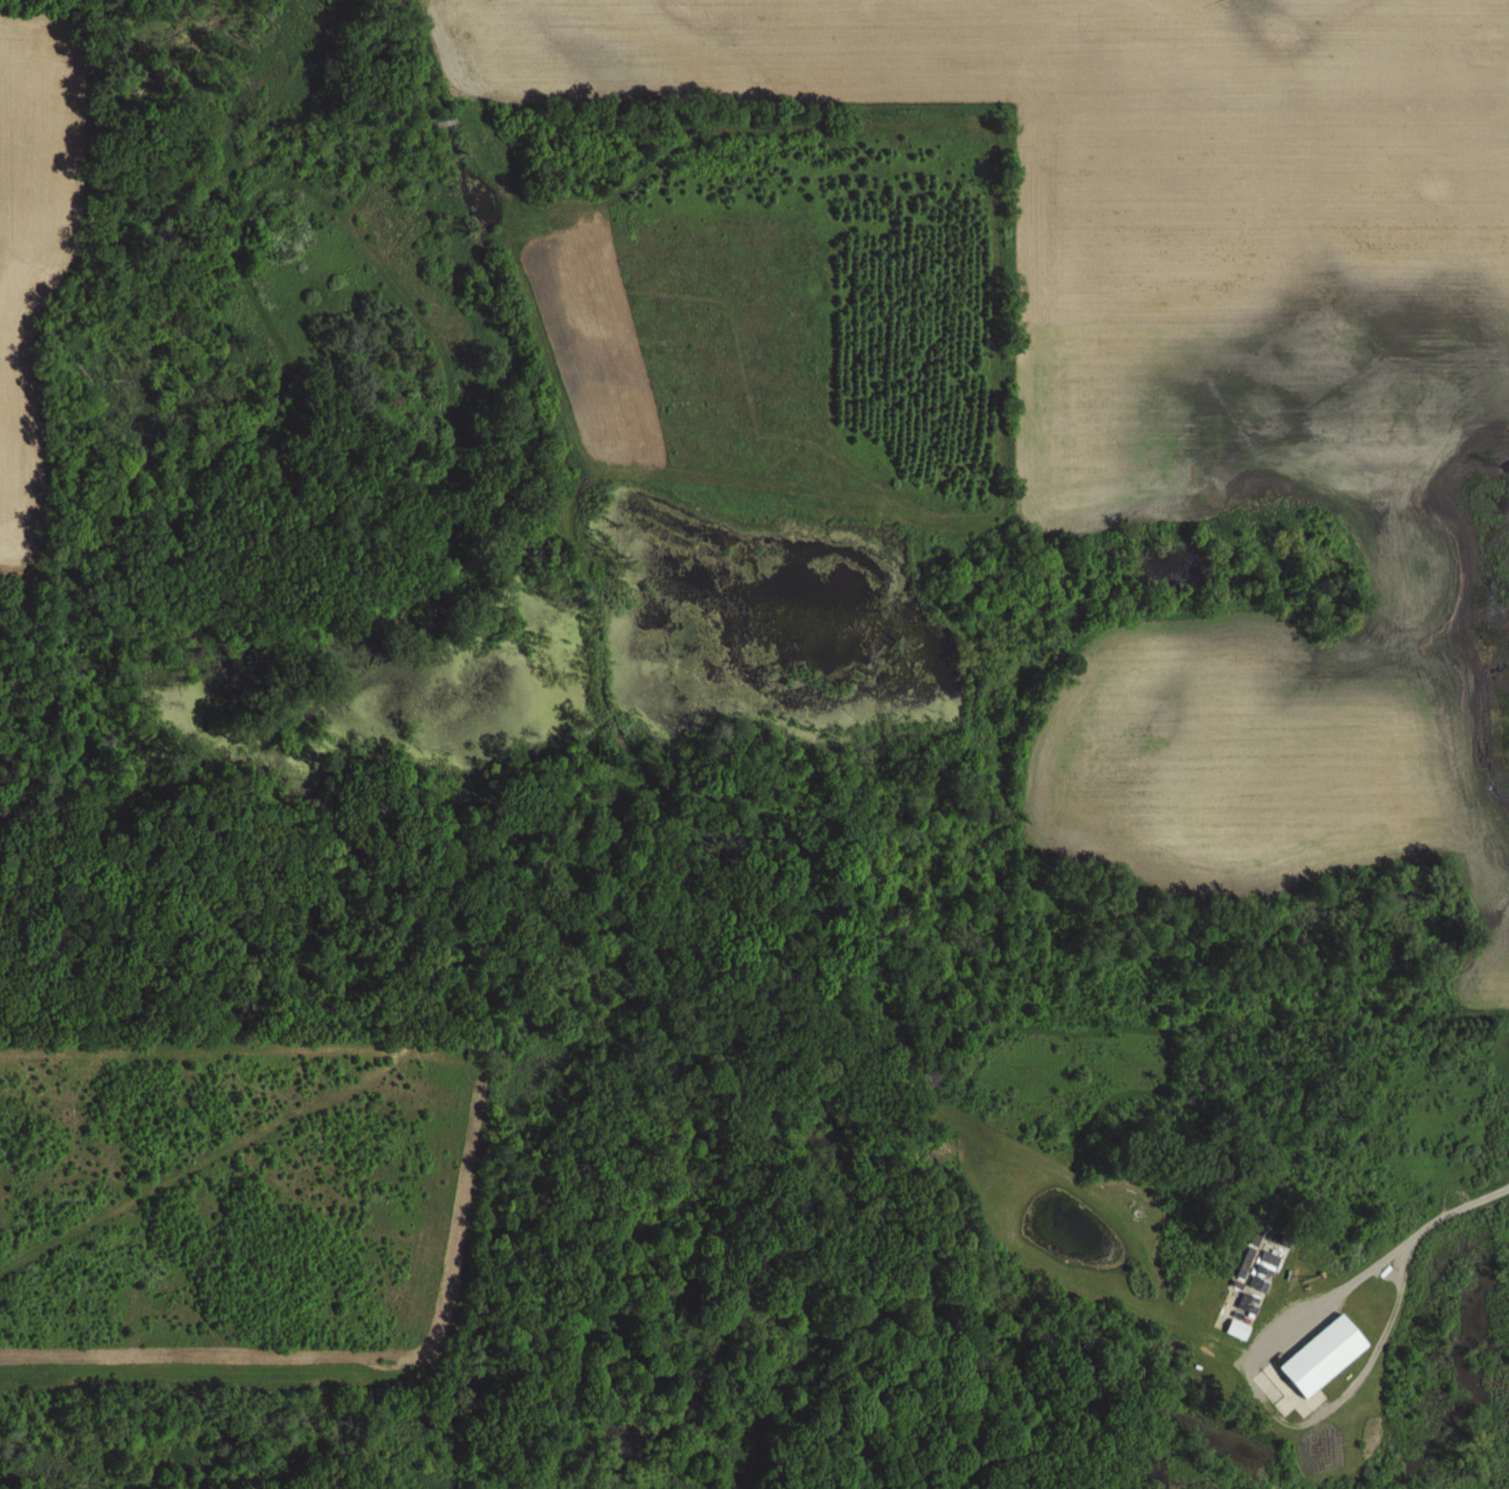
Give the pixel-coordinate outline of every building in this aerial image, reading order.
[(1259,1315),(1288,1234),(1254,1221),(1231,1286),(1244,1291),(1238,1307),(1259,1315)] [(1371,1345),(1344,1312),(1279,1365),(1306,1398),(1371,1345)] [(1251,1326),(1232,1318),(1226,1332),(1244,1340),(1251,1326)]
